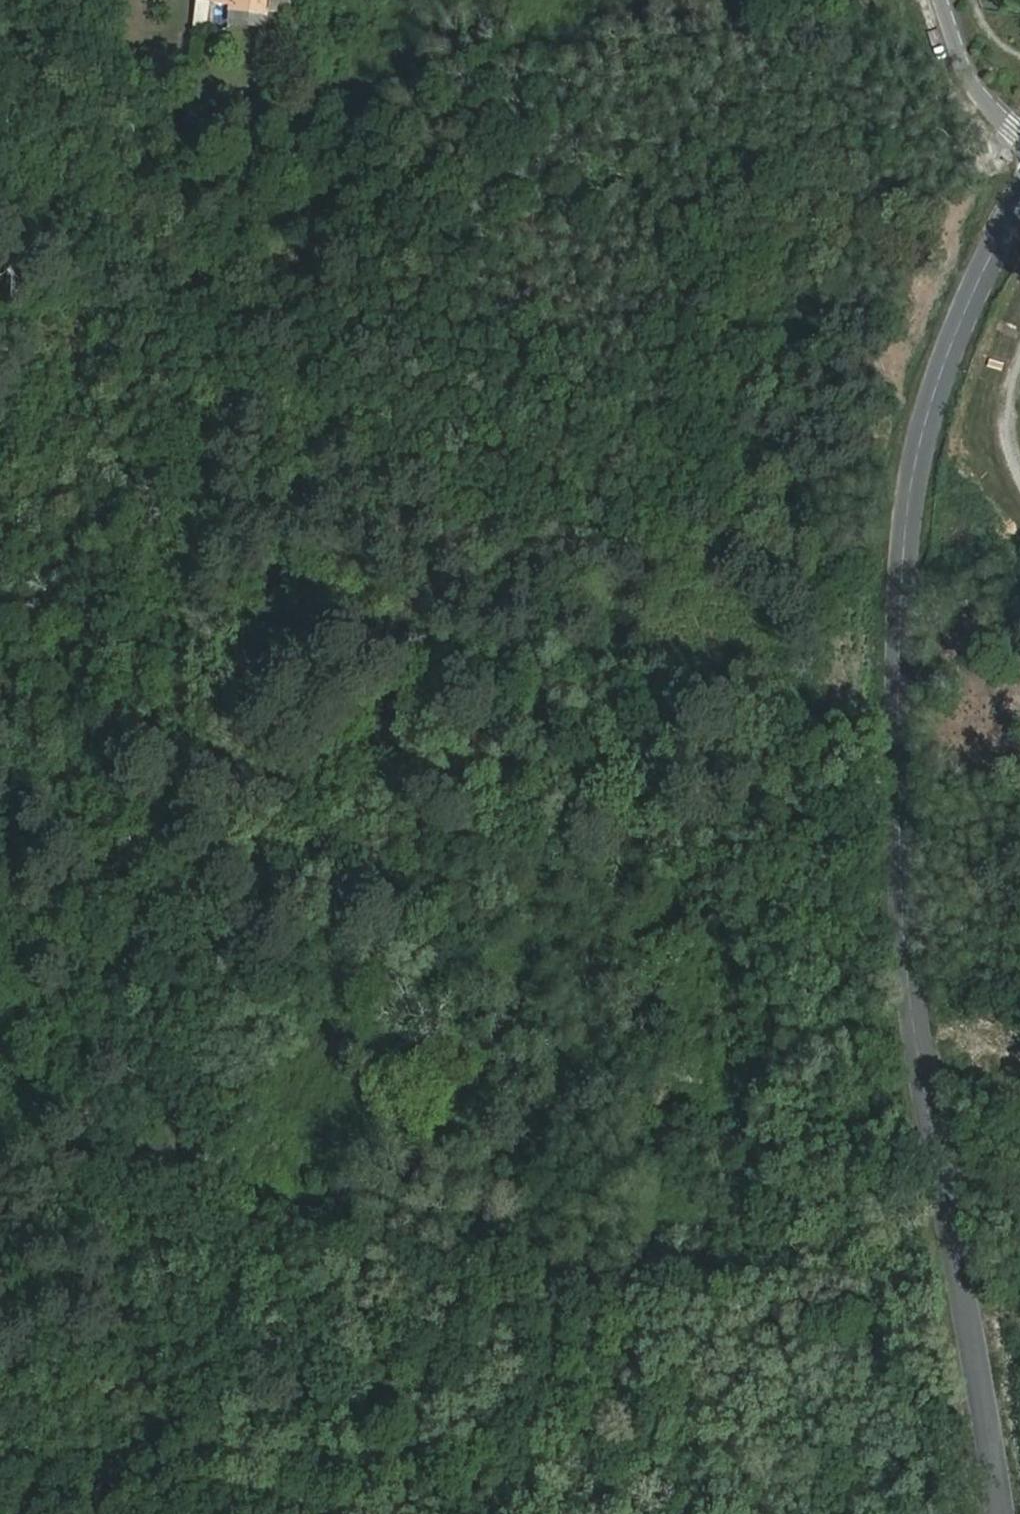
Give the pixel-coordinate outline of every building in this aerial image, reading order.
[(230,11),(271,15),(273,0),(211,0),(210,3),(230,5),(230,11)]
